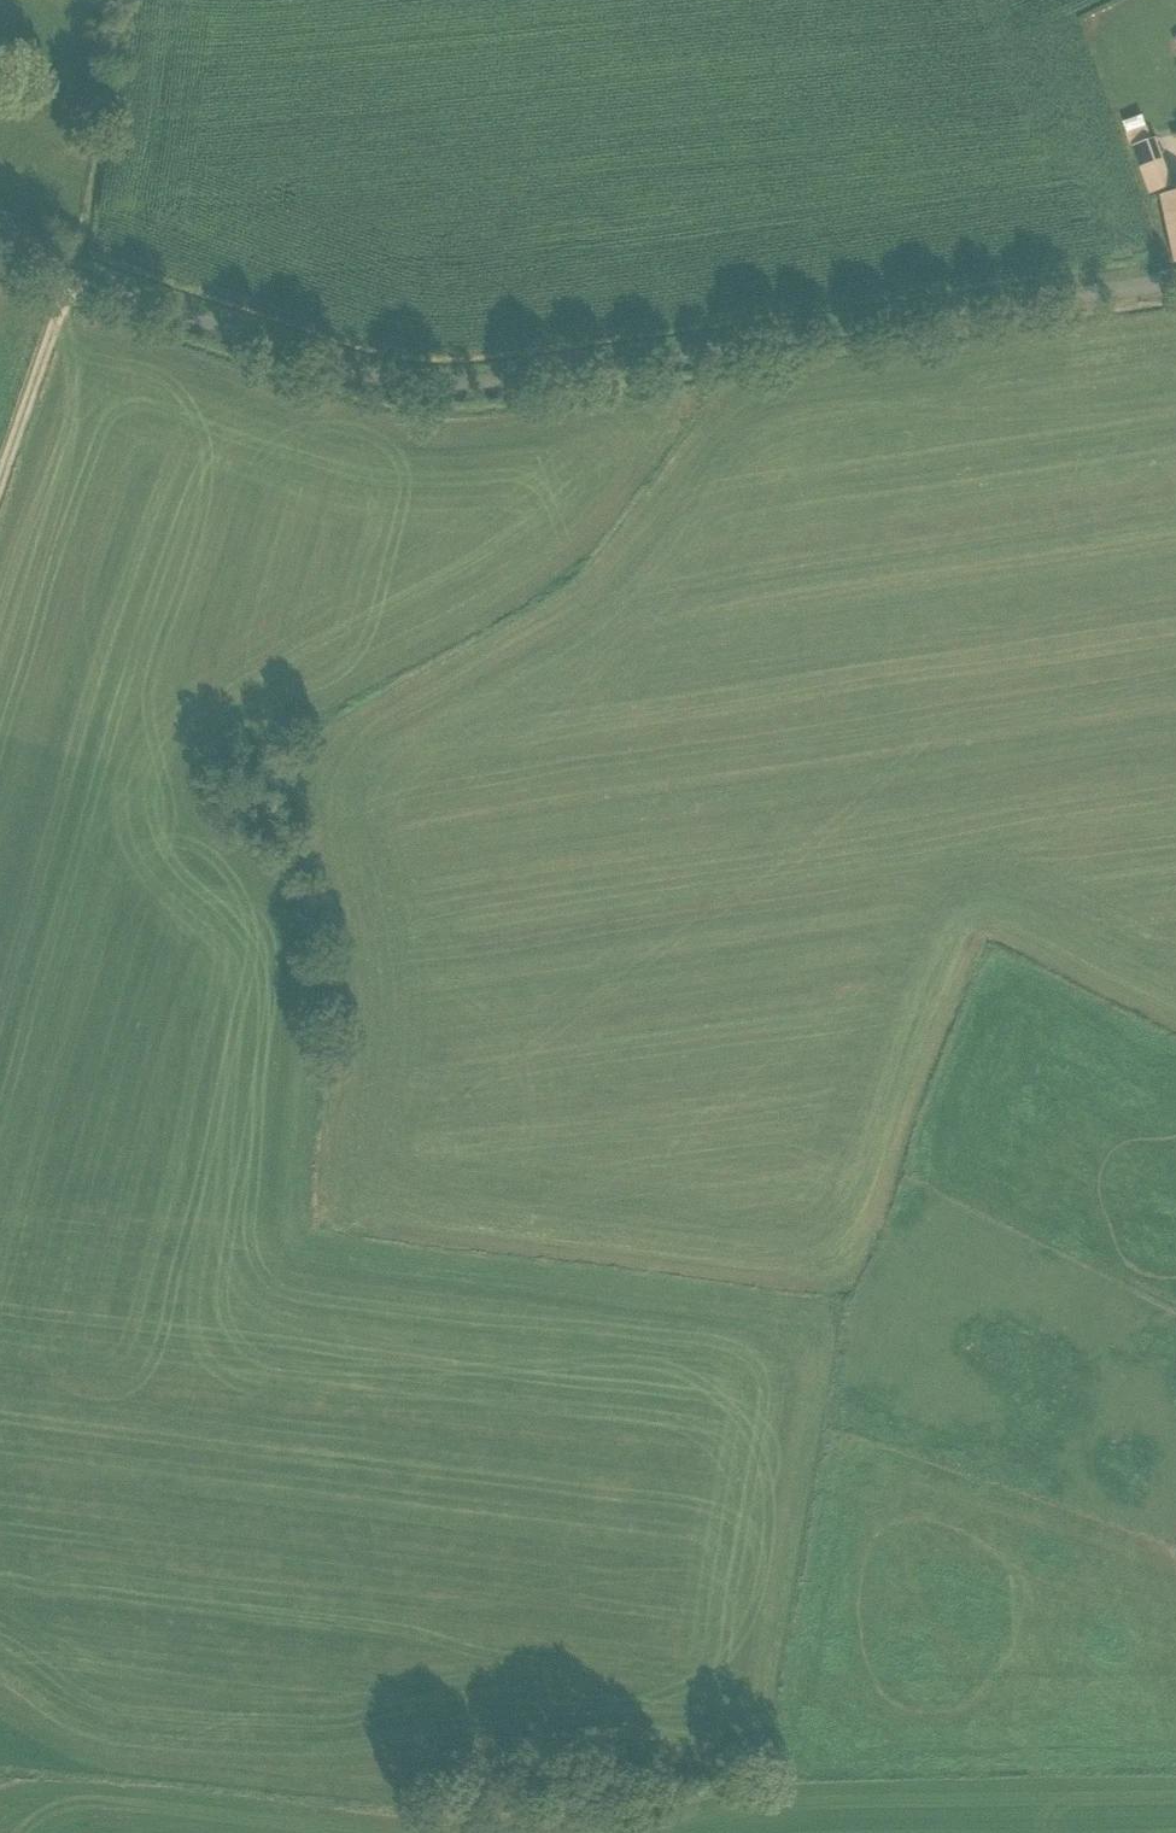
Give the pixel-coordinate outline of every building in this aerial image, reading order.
[(1131,146),(1150,196),(1175,187),(1155,138),(1131,146)] [(1161,198),(1174,262),(1175,262),(1175,195),(1161,198)]
